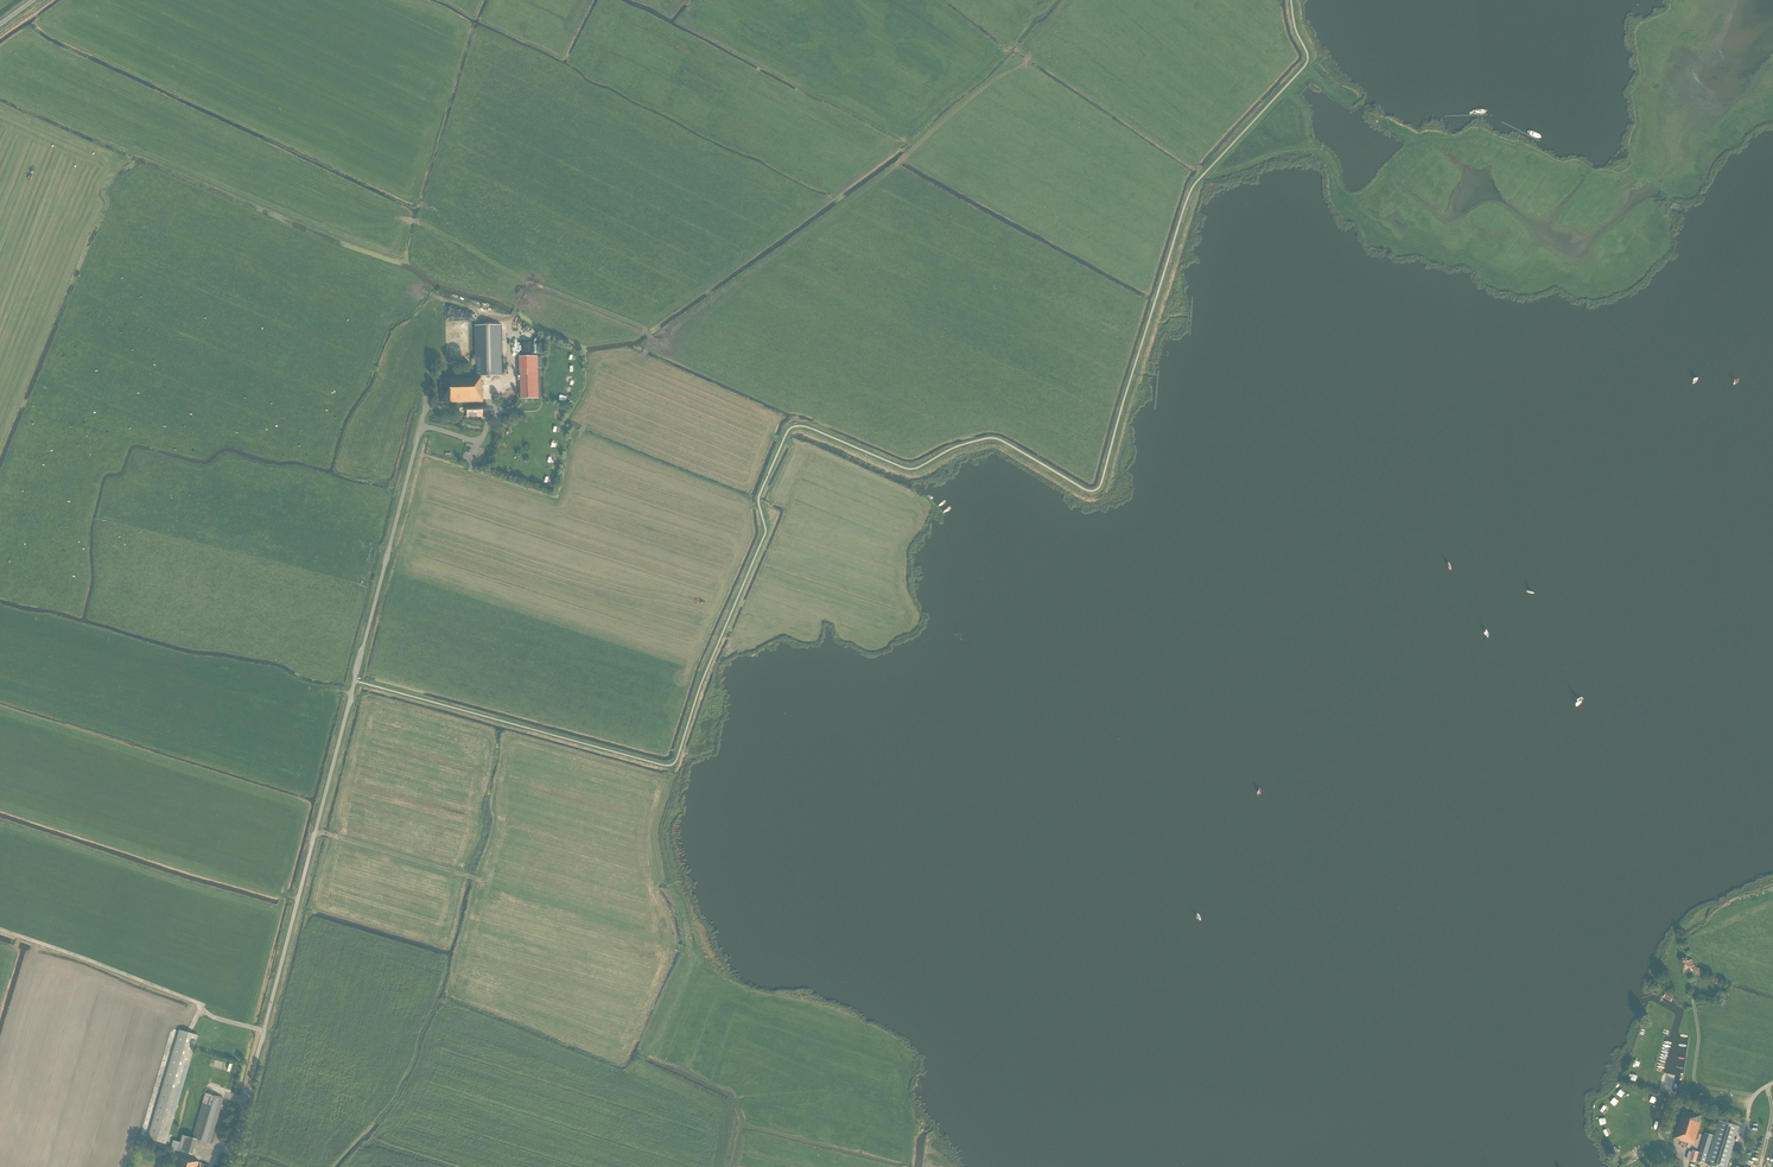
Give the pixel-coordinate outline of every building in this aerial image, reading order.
[(500,325),(475,326),(476,368),(479,368),(479,376),(440,377),(441,403),(483,402),(482,382),(481,382),(481,376),(501,376),(500,325)] [(536,357),(518,358),(520,400),(538,399),(536,357)] [(477,408),(475,408),(466,408),(466,418),(476,418),(477,418),(477,408)] [(1690,967),(1699,975),(1702,972),(1694,965),(1692,960),(1688,961),(1686,957),(1679,960),(1683,970),(1690,967)] [(1673,997),(1666,993),(1663,997),(1671,1001),(1673,997)] [(197,1035),(170,1027),(138,1136),(166,1144),(197,1035)] [(232,1066),(228,1080),(236,1082),(240,1068),(232,1066)] [(192,1138),(196,1139),(210,1143),(223,1098),(205,1093),(192,1138)] [(1701,1123),(1699,1122),(1702,1115),(1684,1110),(1682,1117),(1681,1117),(1675,1137),(1679,1139),(1680,1139),(1680,1140),(1694,1145),(1701,1123)] [(1717,1166),(1727,1166),(1740,1127),(1719,1121),(1706,1164),(1717,1166)] [(1603,1129),(1606,1136),(1613,1133),(1609,1126),(1603,1129)] [(1699,1153),(1696,1161),(1705,1164),(1713,1135),(1705,1133),(1699,1153)] [(192,1155),(196,1139),(192,1138),(182,1135),(180,1142),(173,1140),(170,1148),(192,1155)] [(1696,1161),(1699,1153),(1692,1152),(1689,1162),(1696,1163),(1696,1161)] [(179,1155),(175,1166),(197,1166),(199,1162),(193,1160),(194,1160),(179,1155)]
